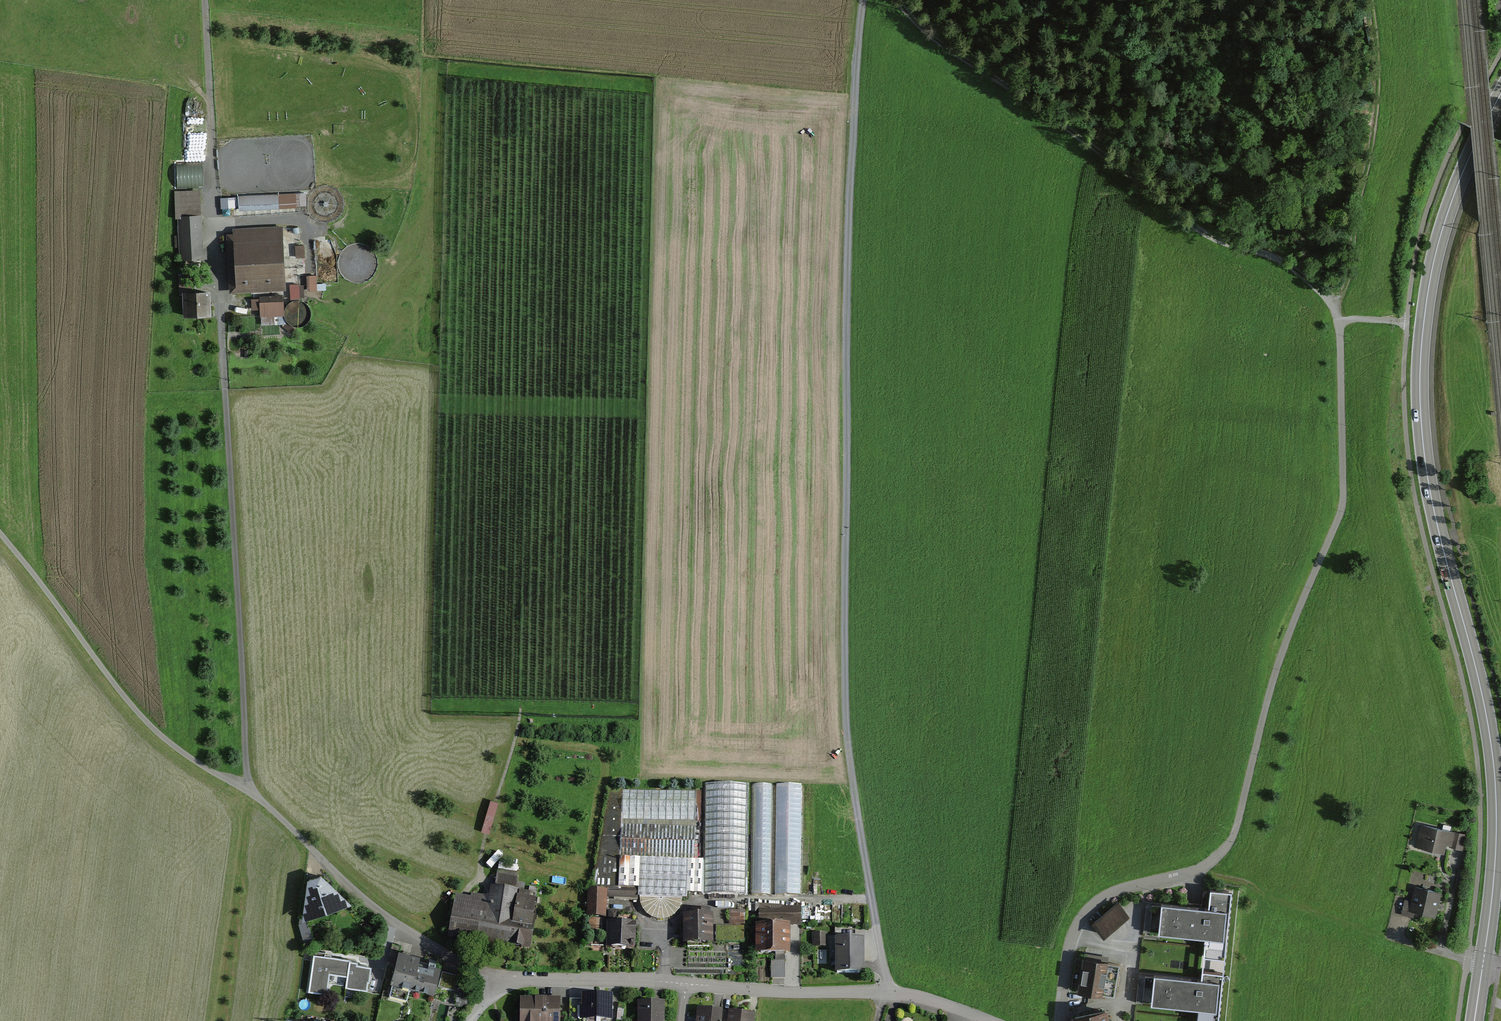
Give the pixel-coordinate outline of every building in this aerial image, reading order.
[(179,234),(175,235),(175,246),(178,246),(179,258),(205,257),(205,248),(202,248),(200,190),(175,191),(176,217),(178,217),(179,234)] [(297,192),(238,196),(239,210),(298,207),(297,192)] [(221,209),(235,209),(235,200),(221,199),(221,209)] [(233,234),(228,234),(230,292),(285,290),(283,226),(233,228),(233,234)] [(297,259),(304,259),(304,246),(296,247),(297,259)] [(316,275),(307,276),(308,290),(317,290),(316,275)] [(183,314),(211,314),(210,290),(191,290),(188,290),(188,282),(178,282),(178,294),(183,294),(183,314)] [(299,284),(289,284),(290,298),(300,298),(299,284)] [(282,296),(259,296),(259,298),(251,298),(251,309),(260,308),(260,315),(282,314),(282,296)] [(285,310),(287,323),(301,322),(299,308),(285,310)] [(748,894),(748,785),(707,785),(706,894),(748,894)] [(775,893),(800,893),(801,786),(776,785),(775,893)] [(773,786),(754,786),(752,894),(772,894),(773,786)] [(692,860),(693,791),(610,790),(591,890),(588,890),(587,917),(590,918),(589,931),(601,932),(602,919),(607,919),(607,899),(637,899),(638,904),(640,909),(645,915),(650,918),(655,920),(662,921),(667,919),(673,915),(676,911),(679,905),(679,899),(683,899),(684,894),(699,894),(700,860),(692,860)] [(1468,834),(1420,823),(1414,847),(1444,853),(1446,846),(1464,850),(1468,834)] [(451,935),(528,947),(536,896),(522,894),(524,884),(515,883),(517,873),(498,870),(496,888),(491,887),(490,897),(473,894),(472,898),(457,896),(451,935)] [(310,939),(307,922),(351,906),(332,888),(321,877),(308,882),(302,924),(299,924),(303,941),(310,939)] [(1424,888),(1414,886),(1411,899),(1404,898),(1400,915),(1414,918),(1415,913),(1435,917),(1441,892),(1424,888)] [(1162,905),(1159,935),(1204,939),(1203,956),(1225,958),(1232,893),(1211,891),(1209,910),(1162,905)] [(1118,903),(1093,924),(1103,936),(1129,915),(1118,903)] [(756,927),(756,956),(775,955),(784,955),(792,955),(791,927),(802,927),(802,906),(784,906),(783,909),(759,909),(759,927),(756,927)] [(710,910),(691,911),(691,915),(683,915),(683,946),(713,946),(713,916),(710,916),(710,910)] [(744,911),(728,911),(728,926),(743,926),(744,911)] [(635,949),(636,924),(632,924),(633,917),(623,917),(619,916),(619,912),(609,912),(609,923),(607,923),(607,949),(635,949)] [(825,934),(811,934),(811,945),(825,944),(825,934)] [(853,939),(835,939),(835,974),(864,974),(864,939),(853,939)] [(410,987),(433,994),(441,967),(430,964),(429,966),(425,965),(417,963),(419,957),(400,951),(391,983),(393,983),(389,994),(406,999),(410,987)] [(784,978),(784,955),(775,955),(775,961),(771,961),(771,978),(784,978)] [(328,958),(313,956),(308,993),(328,996),(330,976),(346,978),(345,989),(366,991),(367,983),(369,983),(371,968),(357,966),(357,964),(351,963),(351,961),(328,958)] [(1084,958),(1077,992),(1103,997),(1104,994),(1113,996),(1116,981),(1118,966),(1109,965),(1109,962),(1084,958)] [(1153,1006),(1199,1010),(1198,1020),(1218,1020),(1223,974),(1204,971),(1203,981),(1156,976),(1153,1006)] [(439,986),(455,990),(456,1006),(470,1005),(467,982),(457,983),(459,976),(443,972),(439,986)] [(580,1006),(579,1020),(587,1020),(612,1020),(612,996),(604,996),(582,996),(582,1006),(580,1006)] [(520,998),(521,1020),(559,1020),(559,998),(520,998)] [(637,1004),(637,1014),(637,1020),(663,1020),(663,1004),(637,1004)] [(698,1008),(696,1019),(696,1020),(728,1020),(729,1012),(698,1008)] [(1071,1017),(1072,1020),(1110,1020),(1108,1010),(1071,1017)] [(729,1012),(728,1020),(754,1020),(755,1015),(738,1013),(729,1012)]
